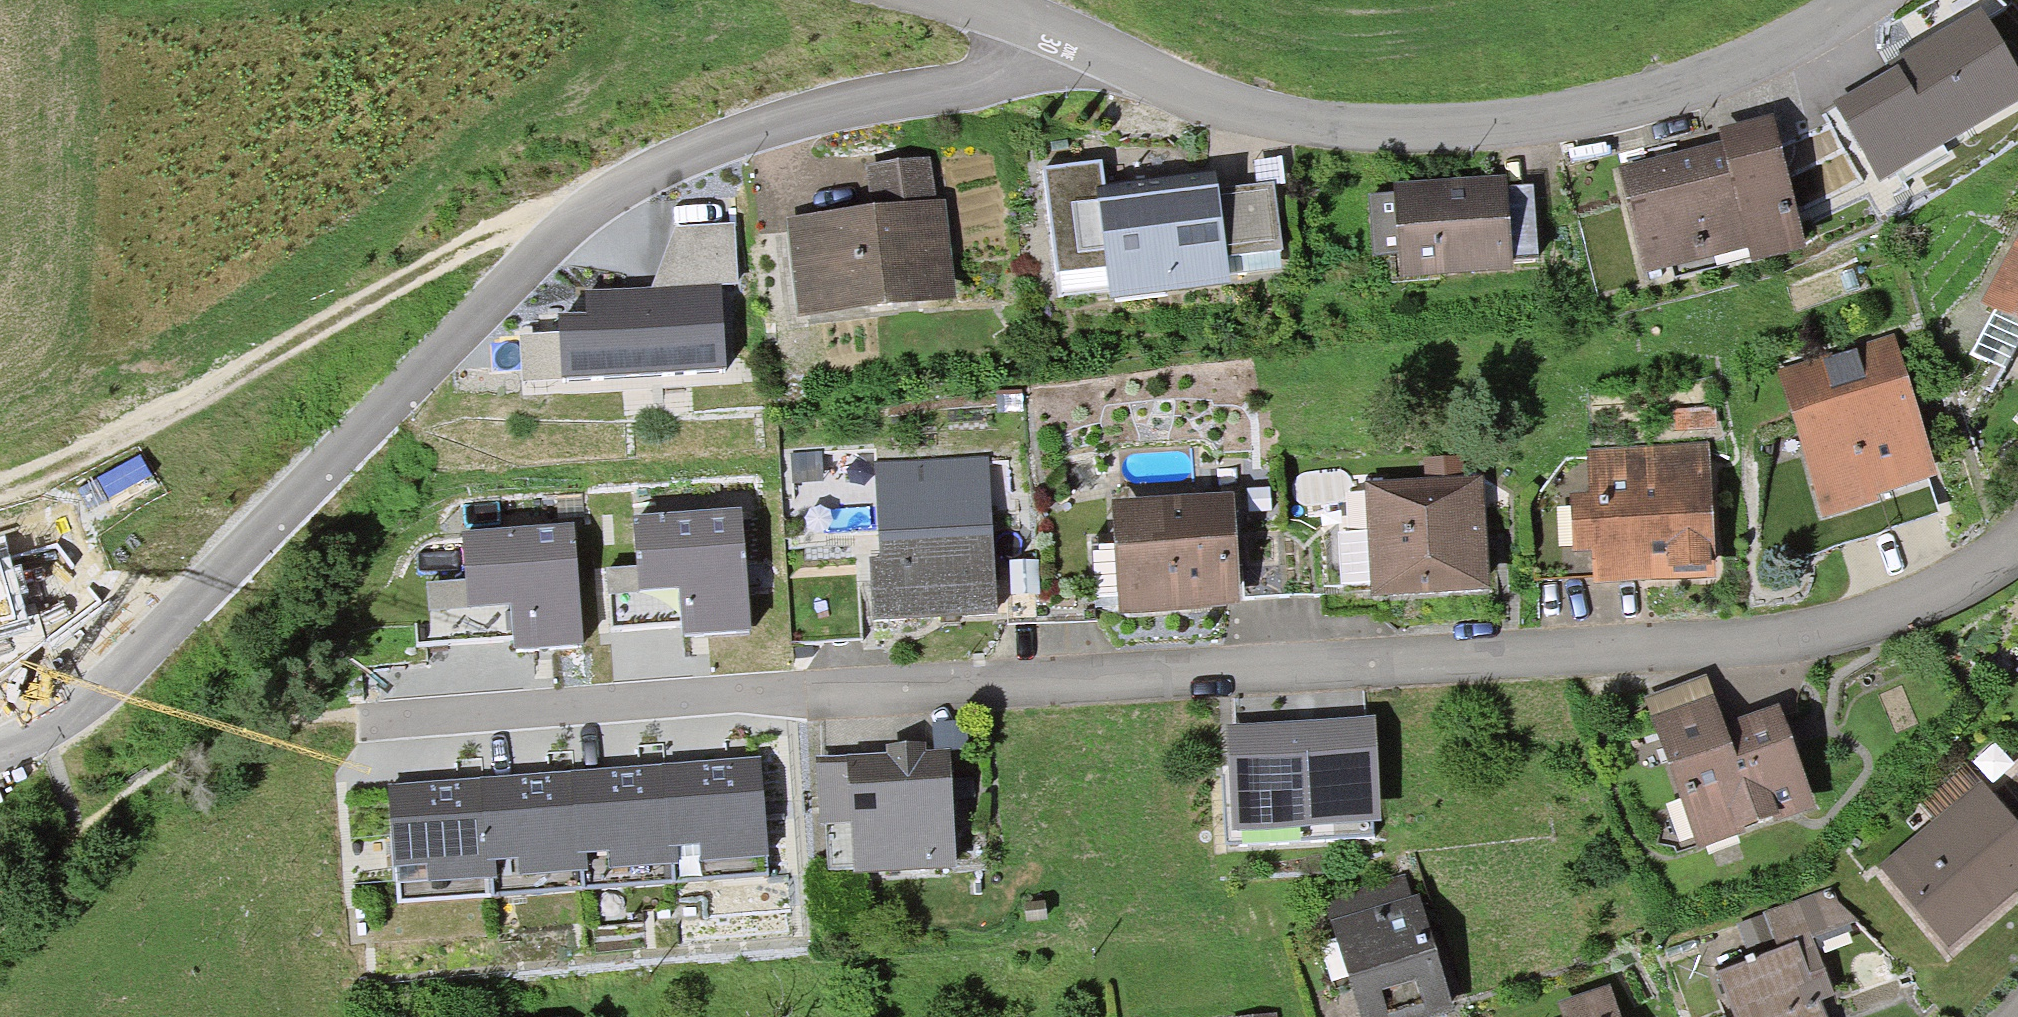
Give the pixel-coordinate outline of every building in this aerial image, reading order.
[(1981,13),(1940,36),(1895,61),(1899,67),(1833,105),(1880,186),(2017,108),(2017,77),(1981,13)] [(1720,144),(1617,170),(1645,280),(1748,253),(1752,268),(1806,254),(1772,118),(1717,131),(1720,144)] [(866,167),(871,210),(935,202),(930,159),(866,167)] [(1101,164),(1043,171),(1058,299),(1110,293),(1111,303),(1229,289),(1225,261),(1218,191),(1215,175),(1178,179),(1104,188),(1101,164)] [(1482,179),(1394,185),(1395,195),(1370,197),(1374,257),(1398,256),(1399,281),(1512,273),(1511,265),(1507,189),(1506,177),(1482,179)] [(1274,185),(1218,191),(1225,261),(1281,255),(1274,185)] [(1533,187),(1507,189),(1511,265),(1538,263),(1533,187)] [(846,213),(787,219),(797,321),(957,304),(946,201),(935,202),(871,210),(846,213)] [(675,229),(650,290),(668,289),(720,286),(738,286),(734,226),(675,229)] [(1980,306),(2017,327),(2017,238),(1980,306)] [(650,290),(585,294),(586,318),(557,320),(557,335),(561,382),(561,384),(726,374),(720,286),(668,289),(650,290)] [(561,382),(557,335),(519,338),(523,384),(561,382)] [(1776,371),(1821,520),(1878,503),(1876,497),(1937,479),(1915,405),(1894,336),(1776,371)] [(1708,444),(1586,451),(1588,498),(1570,499),(1574,556),(1591,555),(1593,590),(1716,583),(1712,519),(1708,444)] [(1365,485),(1372,601),(1489,594),(1486,540),(1483,478),(1464,480),(1463,455),(1424,457),(1425,481),(1365,485)] [(988,458),(874,464),(879,562),(870,562),(873,627),(931,624),(997,620),(988,458)] [(1112,502),(1118,618),(1240,612),(1236,548),(1234,496),(1112,502)] [(740,511),(633,520),(640,599),(679,596),(683,642),(698,641),(751,637),(740,511)] [(574,526),(462,535),(469,614),(511,610),(515,657),(542,655),(584,651),(574,526)] [(0,554),(0,633),(21,627),(0,554)] [(1652,722),(1714,699),(1706,677),(1644,700),(1652,722)] [(1714,699),(1652,722),(1698,854),(1816,812),(1780,706),(1731,722),(1724,725),(1714,699)] [(1271,726),(1226,729),(1232,835),(1382,827),(1376,720),(1271,726)] [(967,723),(933,725),(935,754),(950,753),(969,752),(967,723)] [(756,738),(728,740),(729,761),(743,760),(757,759),(756,738)] [(905,755),(926,753),(926,745),(886,747),(886,756),(905,755)] [(664,766),(662,746),(638,748),(640,768),(650,767),(664,766)] [(574,772),(572,752),(548,754),(550,774),(561,773),(574,772)] [(886,756),(815,759),(819,829),(852,828),(854,879),(956,874),(950,753),(935,754),(926,753),(905,755),(886,756)] [(469,780),(480,779),(479,759),(455,761),(457,781),(469,780)] [(666,766),(674,886),(769,879),(760,759),(757,759),(743,760),(729,761),(666,766)] [(583,892),(674,886),(666,766),(664,766),(650,767),(640,768),(574,772),(583,892)] [(489,899),(583,892),(574,772),(561,773),(550,774),(480,779),(489,899)] [(396,905),(489,899),(480,779),(469,780),(457,781),(388,786),(396,905)] [(1878,870),(1948,953),(2017,895),(2017,827),(1982,784),(1878,870)] [(1324,898),(1353,994),(1360,1016),(1452,1016),(1454,1016),(1419,899),(1412,901),(1404,874),(1324,898)] [(1764,914),(1781,952),(1716,977),(1732,1016),(1827,1016),(1821,1002),(1835,998),(1812,940),(1857,922),(1827,892),(1764,914)] [(1609,987),(1555,1005),(1559,1016),(1619,1016),(1609,987)]
